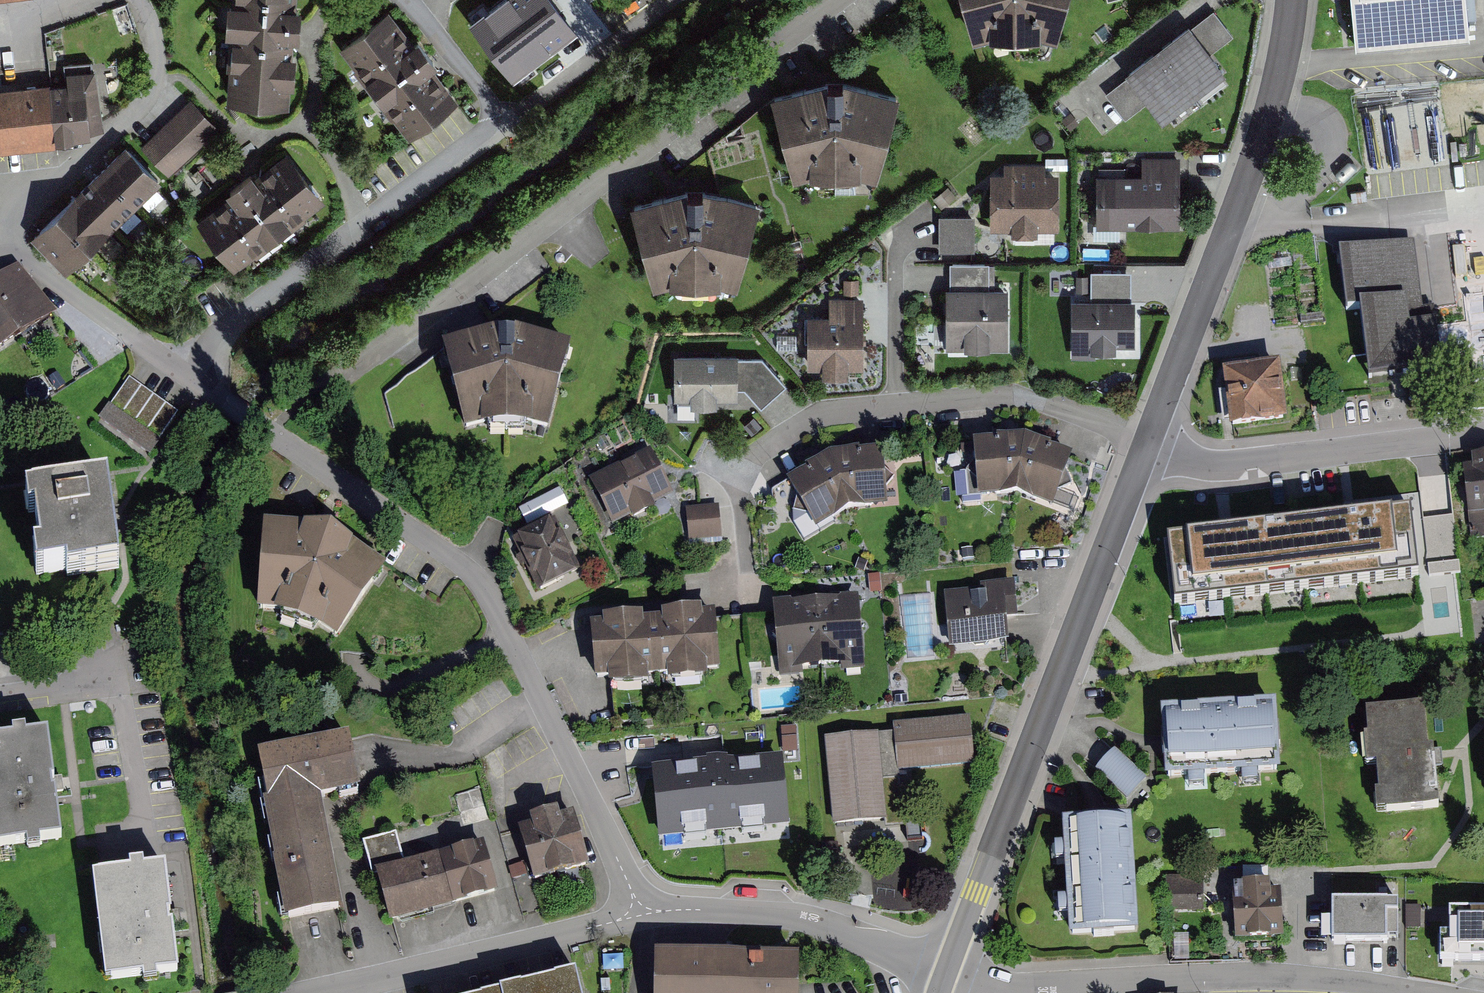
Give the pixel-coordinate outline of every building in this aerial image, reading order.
[(230,99),(296,103),(300,44),(303,0),(237,0),(230,99)] [(978,32),(992,33),(1046,36),(1061,40),(1074,0),(970,0),(978,32)] [(1355,46),(1470,36),(1467,0),(1351,0),(1355,46)] [(390,12),(342,47),(409,137),(456,102),(390,12)] [(1235,38),(1218,13),(1106,90),(1125,118),(1152,100),(1165,119),(1231,74),(1215,52),(1235,38)] [(0,88),(0,149),(92,142),(91,130),(102,130),(97,67),(68,69),(69,82),(0,88)] [(832,81),(779,95),(801,176),(817,172),(867,172),(884,175),(900,96),(852,85),(832,81)] [(216,129),(188,101),(136,152),(129,145),(56,217),(34,238),(69,273),(216,129)] [(326,200),(287,151),(256,176),(201,220),(240,268),(326,200)] [(1177,152),(1143,153),(1143,173),(1118,174),(1121,239),(1141,238),(1140,230),(1180,229),(1177,152)] [(1046,162),(1009,161),(1008,173),(993,173),(992,225),(1015,225),(1015,232),(1038,233),(1038,226),(1059,227),(1061,173),(1046,173),(1046,162)] [(692,188),(638,205),(657,282),(675,280),(723,280),(744,285),(762,205),(710,187),(692,188)] [(975,216),(941,216),(941,250),(975,250),(975,216)] [(1414,242),(1343,250),(1339,251),(1346,308),(1360,306),(1368,378),(1441,369),(1435,320),(1424,322),(1414,242)] [(996,263),(950,262),(948,346),(1008,347),(1009,285),(995,285),(996,263)] [(22,267),(0,281),(0,350),(54,314),(22,267)] [(1135,272),(1092,273),(1092,296),(1073,296),(1074,357),(1093,357),(1093,352),(1116,352),(1116,343),(1136,343),(1135,272)] [(829,315),(810,315),(810,369),(865,369),(865,293),(829,293),(829,315)] [(503,329),(449,346),(470,424),(485,422),(538,424),(559,428),(575,345),(522,331),(503,329)] [(739,355),(675,354),(676,403),(739,404),(739,389),(746,389),(760,408),(787,387),(765,360),(741,362),(739,355)] [(1222,372),(1229,429),(1288,422),(1281,364),(1222,372)] [(178,413),(132,379),(102,419),(147,453),(178,413)] [(1028,431),(978,442),(984,492),(1009,491),(1035,497),(1056,505),(1080,458),(1028,431)] [(856,452),(856,450),(830,452),(849,509),(887,507),(883,450),(856,452)] [(654,451),(594,477),(612,519),(672,494),(654,451)] [(804,468),(806,470),(786,482),(815,530),(849,509),(830,452),(804,468)] [(1476,453),(1477,465),(1467,466),(1476,539),(1483,538),(1483,452),(1476,453)] [(1439,459),(1372,465),(1377,521),(1360,522),(1373,655),(1456,648),(1439,459)] [(110,482),(30,493),(32,514),(41,513),(45,550),(36,551),(39,572),(73,568),(73,575),(121,569),(110,482)] [(1298,499),(1216,506),(1220,548),(1260,545),(1262,574),(1347,567),(1343,523),(1342,513),(1300,516),(1298,499)] [(718,501),(688,503),(690,538),(721,536),(718,501)] [(555,521),(512,540),(534,589),(577,570),(555,521)] [(338,524),(268,522),(263,611),(340,637),(373,585),(387,563),(338,524)] [(985,589),(948,592),(952,645),(1009,641),(1008,620),(1019,619),(1017,581),(985,583),(985,589)] [(860,597),(777,602),(780,668),(863,664),(860,597)] [(718,613),(595,621),(599,678),(722,670),(718,613)] [(1283,704),(1167,709),(1170,771),(1286,766),(1283,704)] [(1428,706),(1372,710),(1376,760),(1385,759),(1389,809),(1446,805),(1442,749),(1431,750),(1428,706)] [(894,732),(825,738),(832,825),(886,821),(883,781),(892,780),(900,779),(900,772),(974,766),(970,718),(894,724),(894,732)] [(61,839),(48,735),(0,741),(0,847),(61,839)] [(353,736),(262,753),(292,920),(346,910),(325,794),(362,787),(353,736)] [(1102,742),(1088,763),(1136,795),(1150,775),(1102,742)] [(654,775),(660,851),(791,841),(786,765),(654,775)] [(576,814),(524,830),(540,880),(591,864),(576,814)] [(1135,823),(1064,826),(1070,941),(1140,938),(1135,823)] [(484,845),(381,871),(394,926),(498,901),(484,845)] [(173,868),(100,876),(110,979),(184,972),(173,868)] [(1167,879),(1171,906),(1205,902),(1202,874),(1167,879)] [(1284,883),(1234,885),(1236,941),(1287,939),(1284,883)] [(1398,904),(1332,904),(1332,944),(1387,944),(1387,938),(1398,938),(1398,904)] [(1449,911),(1449,935),(1440,935),(1440,961),(1483,961),(1483,911),(1449,911)] [(661,951),(659,992),(804,992),(805,955),(661,951)] [(502,992),(580,992),(575,974),(502,992)]
